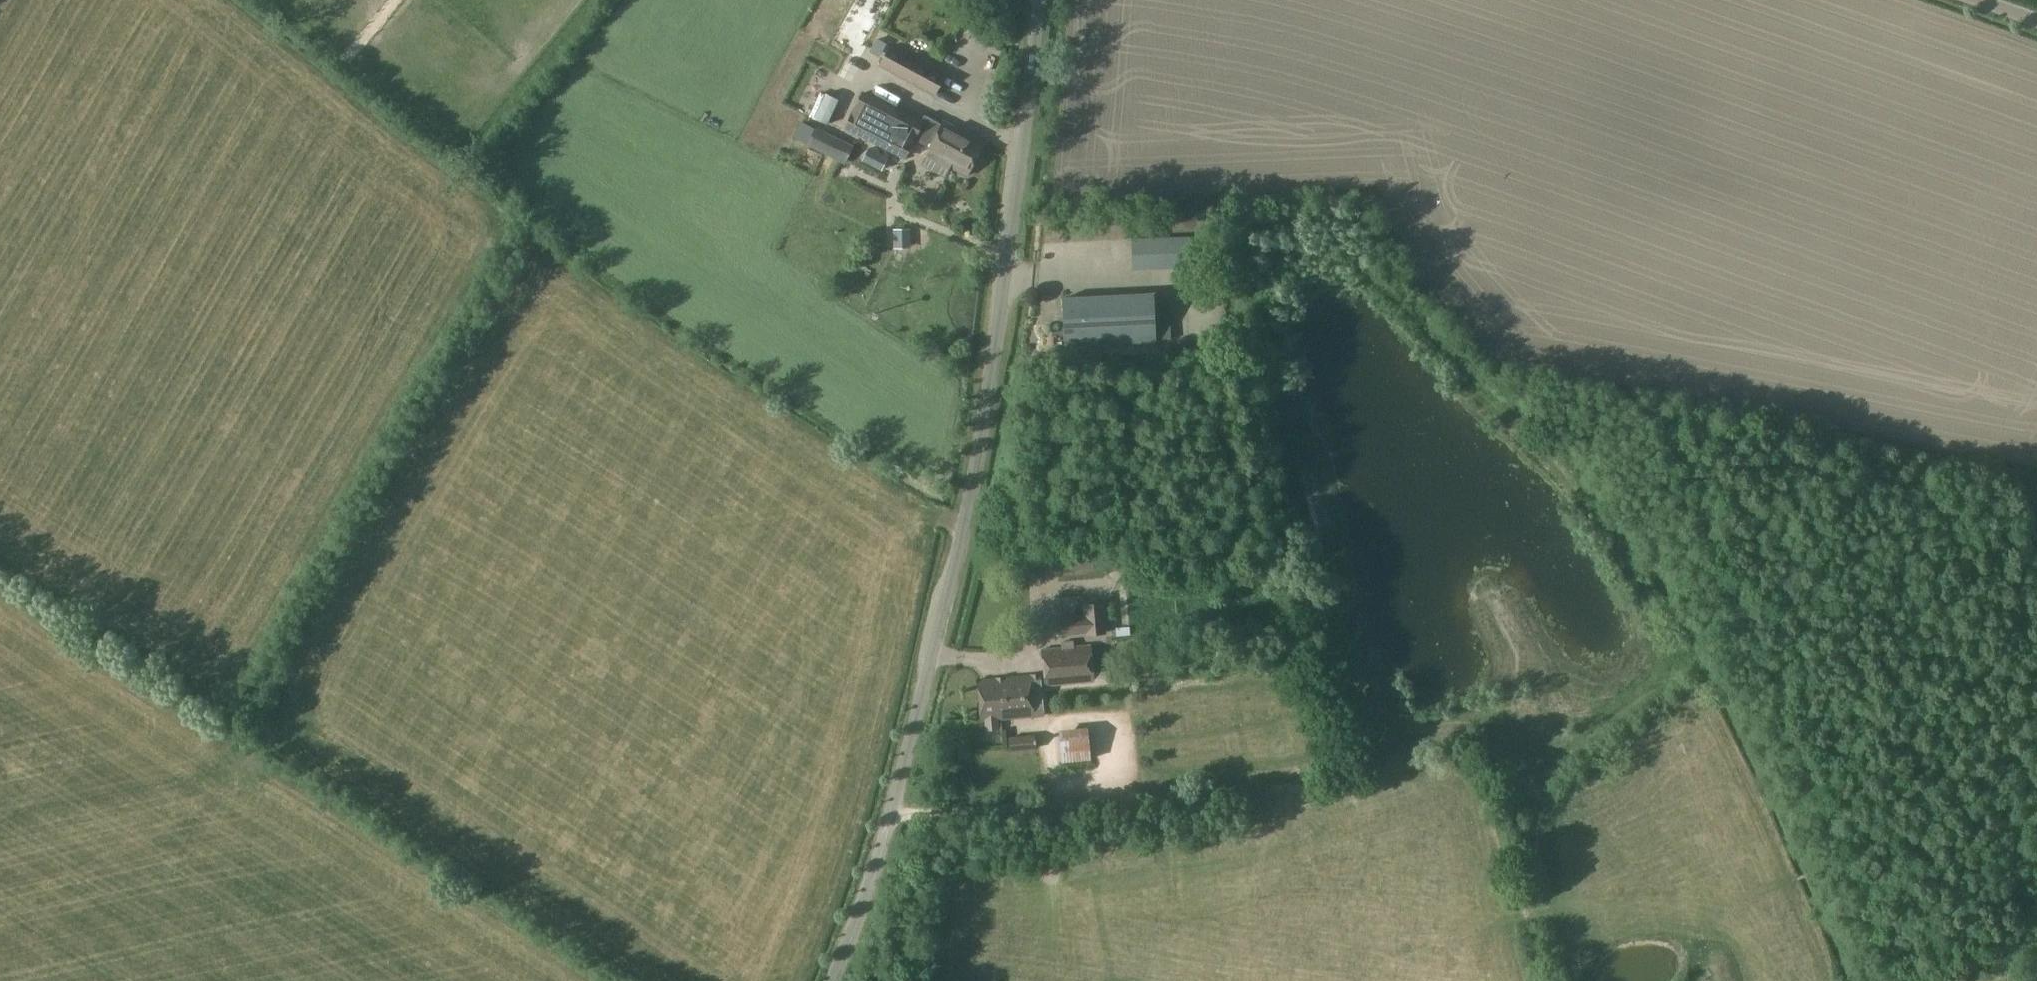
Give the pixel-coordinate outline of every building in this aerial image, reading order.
[(881,59),(888,45),(876,38),(869,52),(881,59)] [(879,67),(937,97),(946,76),(890,46),(879,67)] [(827,125),(843,86),(826,79),(810,118),(827,125)] [(905,116),(864,94),(846,127),(905,156),(914,140),(930,149),(927,154),(966,175),(984,142),(944,121),(942,125),(910,107),(905,116)] [(807,147),(841,163),(850,145),(815,129),(807,147)] [(852,185),(856,173),(842,168),(838,181),(852,185)] [(912,247),(911,229),(892,229),(893,247),(912,247)] [(1133,238),(1133,270),(1190,269),(1189,237),(1133,238)] [(1064,347),(1156,342),(1154,293),(1062,298),(1064,347)] [(1059,618),(1060,638),(1105,633),(1103,603),(1083,604),(1084,616),(1059,618)] [(1042,649),(1045,685),(1093,681),(1090,645),(1073,646),(1073,641),(1062,642),(1062,647),(1042,649)] [(1029,676),(977,681),(981,721),(1033,716),(1029,676)] [(1008,737),(1010,751),(1036,749),(1034,734),(1008,737)] [(1049,738),(1050,761),(1078,760),(1077,737),(1049,738)]
